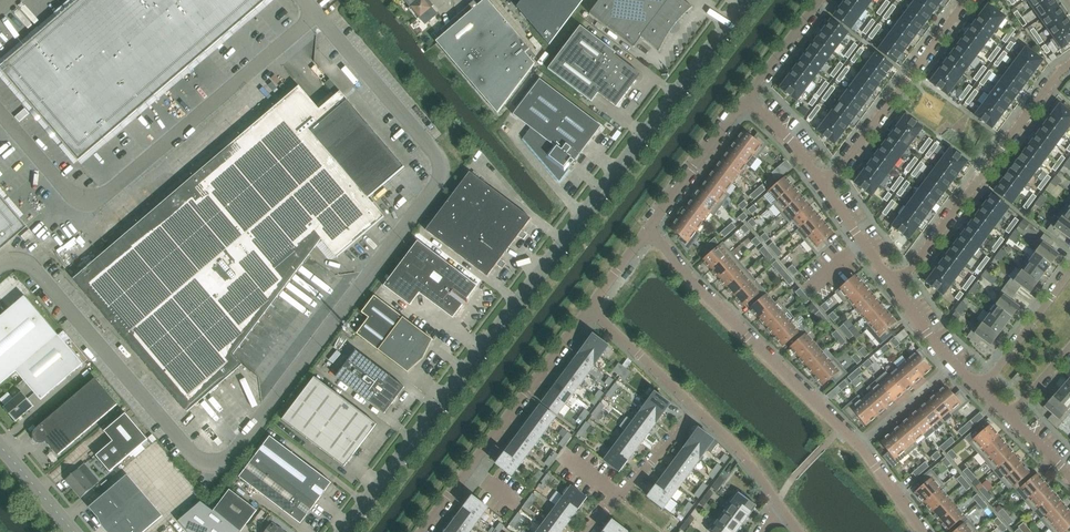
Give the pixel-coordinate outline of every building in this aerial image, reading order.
[(0,67),(0,69),(79,161),(267,0),(78,0),(0,67)] [(405,1),(411,7),(408,9),(418,20),(420,18),(425,24),(437,15),(431,8),(434,6),(428,0),(406,0),(405,1)] [(436,42),(498,114),(535,64),(525,53),(530,49),(500,14),(493,6),(488,0),(485,0),(478,6),(474,2),(469,6),(473,10),(460,21),(446,32),(445,33),(442,29),(437,33),(441,37),(436,42)] [(517,7),(531,24),(549,45),(583,0),(522,0),(517,7)] [(590,14),(634,47),(641,37),(659,51),(658,51),(659,52),(661,48),(665,39),(671,31),(673,32),(675,32),(677,30),(678,28),(678,26),(676,24),(677,22),(685,15),(693,7),(692,7),(682,0),(600,0),(590,14)] [(852,0),(846,0),(841,7),(858,19),(865,10),(852,0)] [(873,0),(852,0),(865,10),(873,0)] [(885,10),(890,3),(886,0),(881,7),(885,10)] [(932,0),(916,0),(915,2),(932,14),(939,5),(932,0)] [(1047,0),(1027,0),(1034,10),(1047,0)] [(1058,7),(1053,0),(1047,0),(1034,10),(1040,19),(1058,7)] [(932,14),(915,2),(907,11),(924,24),(932,14)] [(891,14),(896,8),(892,5),(888,12),(891,14)] [(1005,17),(988,5),(981,15),(998,28),(1005,17)] [(858,19),(841,7),(834,17),(851,29),(858,19)] [(880,16),(885,10),(881,7),(876,14),(880,16)] [(1047,29),(1065,17),(1058,7),(1040,19),(1047,29)] [(924,24),(907,11),(900,21),(917,34),(924,24)] [(1022,18),(1017,11),(1014,14),(1018,21),(1022,18)] [(886,21),(891,14),(888,12),(883,18),(886,21)] [(998,28),(981,15),(974,24),(991,37),(998,28)] [(1069,28),(1069,24),(1065,17),(1047,29),(1054,38),(1054,39),(1069,28)] [(1027,25),(1022,18),(1018,21),(1023,27),(1027,25)] [(871,29),(876,22),(872,19),(867,26),(871,29)] [(848,33),(831,20),(823,30),(840,43),(848,33)] [(917,34),(900,21),(893,31),(910,43),(917,34)] [(877,33),(882,27),(878,24),(873,31),(877,33)] [(991,37),(974,24),(967,34),(984,47),(991,37)] [(580,26),(548,69),(592,102),(598,93),(616,107),(636,81),(641,75),(634,70),(614,55),(616,53),(580,26)] [(866,35),(871,29),(867,26),(862,33),(866,35)] [(1011,37),(1015,30),(1012,28),(1007,34),(1011,37)] [(1069,43),(1069,28),(1054,39),(1054,38),(1050,41),(1058,52),(1069,43)] [(1038,36),(1034,29),(1030,32),(1035,38),(1038,36)] [(840,43),(823,30),(816,40),(833,53),(840,43)] [(872,40),(877,33),(873,31),(868,37),(872,40)] [(910,43),(893,31),(886,40),(903,53),(910,43)] [(984,47),(967,34),(959,44),(976,56),(984,47)] [(1006,44),(1011,37),(1007,34),(1002,41),(1006,44)] [(1043,42),(1038,36),(1035,38),(1040,45),(1043,42)] [(833,53),(816,40),(809,50),(826,62),(833,53)] [(903,53),(886,40),(878,50),(895,63),(903,53)] [(1009,51),(1014,45),(1011,42),(1006,49),(1009,51)] [(853,53),(858,46),(854,43),(849,50),(853,53)] [(976,56),(959,44),(952,53),(969,66),(976,56)] [(1050,52),(1045,45),(1042,48),(1046,54),(1050,52)] [(996,56),(1001,50),(997,47),(993,54),(996,56)] [(859,57),(864,51),(860,48),(855,55),(859,57)] [(1043,60),(1026,48),(1018,58),(1035,71),(1043,60)] [(826,62),(809,50),(802,59),(819,72),(826,62)] [(848,59),(853,53),(849,50),(844,57),(848,59)] [(1002,61),(1007,54),(1004,52),(999,58),(1002,61)] [(969,66),(952,53),(945,63),(962,76),(969,66)] [(893,66),(876,54),(868,64),(885,77),(893,66)] [(991,63),(996,56),(993,54),(988,60),(991,63)] [(854,64),(859,57),(855,55),(850,61),(854,64)] [(997,67),(1002,61),(999,58),(994,65),(997,67)] [(1035,71),(1018,58),(1011,67),(1028,80),(1035,71)] [(819,72),(802,59),(795,69),(812,81),(819,72)] [(839,72),(843,65),(840,63),(835,69),(839,72)] [(962,76),(945,63),(938,72),(955,85),(962,76)] [(885,77),(868,64),(861,73),(878,86),(885,77)] [(982,75),(987,69),(983,66),(978,73),(982,75)] [(845,76),(850,70),(846,67),(841,74),(845,76)] [(1028,80),(1011,67),(1004,77),(1021,90),(1028,80)] [(812,81),(795,69),(787,78),(804,91),(812,81)] [(834,78),(839,72),(835,69),(830,76),(834,78)] [(988,80),(993,73),(989,71),(984,77),(988,80)] [(955,85),(938,72),(930,82),(947,95),(955,85)] [(878,86),(861,73),(854,83),(871,96),(878,86)] [(977,82),(982,75),(978,73),(973,79),(977,82)] [(840,83),(845,76),(841,74),(836,80),(840,83)] [(983,87),(988,80),(984,77),(979,84),(983,87)] [(1021,90),(1004,77),(997,87),(1014,99),(1021,90)] [(804,91),(787,78),(780,88),(797,101),(804,91)] [(540,79),(513,115),(531,128),(523,138),(560,181),(569,170),(565,167),(568,164),(572,166),(602,127),(540,79)] [(82,273),(74,279),(187,412),(200,428),(255,380),(242,365),(232,357),(283,290),(309,255),(314,248),(321,239),(336,257),(384,217),(368,198),(405,167),(330,80),(325,84),(332,92),(335,96),(319,110),(316,106),(299,86),(135,228),(82,273)] [(824,91),(829,84),(825,82),(821,88),(824,91)] [(871,96),(854,83),(846,93),(863,105),(871,96)] [(967,95),(972,88),(969,85),(964,92),(967,95)] [(830,96),(835,89),(832,86),(827,93),(830,96)] [(1014,99),(997,87),(990,96),(1007,109),(1014,99)] [(819,98),(824,91),(821,88),(816,95),(819,98)] [(974,99),(978,93),(975,90),(970,96),(974,99)] [(963,101),(967,95),(964,92),(959,98),(963,101)] [(825,102),(830,96),(827,93),(822,99),(825,102)] [(863,105),(846,93),(839,102),(856,115),(863,105)] [(969,106),(974,99),(970,96),(965,103),(969,106)] [(1007,109),(990,96),(982,106),(999,119),(1007,109)] [(812,107),(817,100),(813,98),(809,104),(812,107)] [(856,115),(839,102),(832,112),(849,125),(856,115)] [(1060,104),(1052,115),(1069,127),(1069,126),(1069,112),(1060,104)] [(804,105),(799,111),(805,116),(810,110),(804,105)] [(816,115),(821,108),(817,105),(812,112),(816,115)] [(999,119),(982,106),(975,116),(992,129),(999,119)] [(811,121),(816,115),(812,112),(807,119),(811,121)] [(849,125),(832,112),(825,121),(842,134),(849,125)] [(923,128),(906,115),(898,125),(915,138),(923,128)] [(1069,127),(1052,115),(1045,124),(1062,137),(1069,127)] [(842,134),(825,121),(817,132),(834,144),(842,134)] [(1062,137),(1045,124),(1038,134),(1055,146),(1062,137)] [(915,138),(898,125),(891,135),(908,148),(915,138)] [(757,158),(768,144),(758,134),(754,140),(743,132),(736,142),(757,158)] [(1055,146),(1038,134),(1031,143),(1048,156),(1055,146)] [(908,148),(891,135),(884,145),(901,157),(908,148)] [(928,148),(933,141),(929,138),(924,145),(928,148)] [(757,158),(736,142),(728,151),(750,168),(757,158)] [(934,152),(939,146),(935,143),(930,150),(934,152)] [(1048,156),(1031,143),(1023,153),(1041,166),(1048,156)] [(901,157),(884,145),(877,154),(894,167),(901,157)] [(923,154),(928,148),(924,145),(919,152),(923,154)] [(967,162),(950,149),(943,159),(960,172),(967,162)] [(929,159),(934,152),(930,150),(925,156),(929,159)] [(750,168),(728,151),(721,161),(739,174),(746,166),(749,168),(750,168)] [(1041,166),(1023,153),(1016,162),(1033,175),(1041,166)] [(894,167),(877,154),(869,164),(886,177),(894,167)] [(1060,165),(1065,159),(1062,156),(1057,163),(1060,165)] [(913,167),(918,160),(915,158),(910,164),(913,167)] [(960,172),(943,159),(936,169),(953,181),(960,172)] [(739,174),(721,161),(714,170),(732,184),(739,174)] [(919,171),(924,165),(921,162),(916,169),(919,171)] [(1033,175),(1016,162),(1009,172),(1026,185),(1033,175)] [(1055,172),(1060,165),(1057,163),(1052,169),(1055,172)] [(886,177),(869,164),(862,173),(879,186),(886,177)] [(908,173),(913,167),(910,164),(905,171),(908,173)] [(782,176),(776,169),(772,173),(777,180),(782,176)] [(914,178),(919,171),(916,169),(911,175),(914,178)] [(953,181),(936,169),(928,178),(945,191),(953,181)] [(732,184),(714,170),(707,180),(729,196),(725,193),(732,184)] [(470,172),(426,230),(433,236),(479,271),(487,277),(504,255),(500,253),(512,238),(515,240),(531,219),(513,205),(476,177),(470,172)] [(1026,185),(1009,172),(1002,182),(1019,194),(1026,185)] [(879,186),(862,173),(855,183),(872,196),(879,186)] [(1046,185),(1050,179),(1051,178),(1047,175),(1042,182),(1046,185)] [(773,204),(794,187),(786,177),(769,192),(776,201),(773,204)] [(899,186),(904,179),(900,177),(895,183),(899,186)] [(1058,185),(1061,181),(1056,177),(1052,181),(1058,185)] [(769,188),(774,183),(770,178),(765,183),(769,188)] [(945,191),(928,178),(921,188),(938,200),(945,191)] [(729,196),(707,180),(700,190),(721,206),(729,196)] [(906,191),(910,184),(906,181),(901,188),(906,191)] [(1054,190),(1058,185),(1052,181),(1049,186),(1054,190)] [(1019,194),(1002,182),(994,192),(1011,204),(1019,194)] [(1041,191),(1046,185),(1042,182),(1037,188),(1041,191)] [(894,193),(899,186),(895,183),(890,190),(894,193)] [(760,195),(766,190),(761,186),(756,191),(760,195)] [(781,214),(802,196),(794,187),(773,204),(781,214)] [(901,197),(906,191),(901,188),(897,194),(901,197)] [(938,200),(921,188),(914,197),(931,210),(938,200)] [(721,206),(700,190),(693,199),(714,216),(721,206)] [(754,200),(760,195),(756,191),(750,196),(754,200)] [(887,202),(892,195),(888,193),(883,199),(887,202)] [(1031,204),(1036,198),(1036,197),(1033,194),(1028,201),(1031,204)] [(1009,208),(992,195),(984,205),(1001,218),(1009,208)] [(789,223),(810,205),(802,196),(781,214),(789,223)] [(1043,204),(1047,200),(1041,196),(1038,200),(1043,204)] [(26,227),(25,226),(0,197),(0,249),(26,227)] [(931,210),(914,197),(907,207),(924,220),(931,210)] [(714,216),(693,199),(685,209),(703,222),(710,213),(714,216)] [(891,210),(896,203),(892,200),(887,207),(891,210)] [(1040,209),(1043,204),(1038,200),(1035,205),(1040,209)] [(742,211),(748,206),(744,201),(738,206),(742,211)] [(1026,210),(1031,204),(1028,201),(1023,208),(1026,210)] [(752,215),(758,210),(753,205),(748,210),(752,215)] [(797,232),(817,214),(810,205),(789,223),(790,223),(793,221),(800,228),(796,231),(797,232)] [(1001,218),(984,205),(977,215),(994,228),(1001,218)] [(1068,208),(1069,208),(1066,205),(1058,216),(1061,218),(1069,224),(1069,209),(1068,208)] [(886,216),(891,210),(887,207),(882,214),(886,216)] [(924,220),(907,207),(900,216),(917,229),(924,220)] [(703,222),(685,209),(678,218),(700,235),(700,234),(697,231),(703,222)] [(742,223),(748,218),(744,213),(738,218),(742,223)] [(805,241),(825,223),(817,214),(797,232),(805,241)] [(994,228),(977,215),(970,224),(987,237),(994,228)] [(917,229),(900,216),(892,227),(909,239),(917,229)] [(687,252),(700,235),(678,218),(671,229),(681,236),(678,240),(687,252)] [(757,224),(754,221),(752,218),(747,223),(752,228),(757,224)] [(1014,227),(1018,222),(1019,221),(1015,218),(1010,225),(1014,227)] [(1061,218),(1054,227),(1051,225),(1046,231),(1057,239),(1061,233),(1069,240),(1069,224),(1061,218)] [(1024,231),(1029,223),(1024,219),(1018,227),(1024,231)] [(730,233),(736,228),(732,223),(726,228),(730,233)] [(824,241),(833,233),(825,223),(805,241),(818,256),(829,246),(824,241)] [(987,237),(970,224),(963,234),(980,247),(987,237)] [(750,231),(745,225),(740,229),(745,235),(750,231)] [(1009,234),(1014,227),(1010,225),(1005,231),(1009,234)] [(724,238),(730,233),(726,228),(720,233),(724,238)] [(28,230),(20,236),(25,242),(33,235),(28,230)] [(1018,239),(1021,234),(1016,230),(1012,235),(1018,239)] [(770,239),(765,233),(760,237),(765,243),(770,239)] [(980,247),(963,234),(955,244),(972,256),(980,247)] [(1059,254),(1050,248),(1055,242),(1044,234),(1039,240),(1043,242),(1036,252),(1052,264),(1059,254)] [(1014,243),(1018,239),(1012,235),(1009,239),(1014,243)] [(761,243),(756,237),(751,242),(756,247),(761,243)] [(999,247),(1004,241),(1004,240),(1001,237),(996,244),(999,247)] [(713,248),(718,243),(714,238),(708,243),(713,248)] [(418,241),(384,286),(410,305),(419,293),(453,318),(463,305),(468,304),(467,299),(469,297),(477,286),(468,279),(424,246),(418,241)] [(706,254),(713,248),(708,243),(702,249),(706,254)] [(711,270),(731,253),(723,243),(703,261),(711,270)] [(778,248),(773,243),(768,247),(773,252),(778,248)] [(972,256),(955,244),(948,253),(965,266),(972,256)] [(994,253),(999,247),(996,244),(991,251),(994,253)] [(769,252),(764,247),(759,251),(764,256),(769,252)] [(783,254),(778,248),(773,252),(778,258),(783,254)] [(1003,258),(1007,253),(1001,249),(998,254),(1003,258)] [(774,258),(769,252),(764,256),(769,262),(774,258)] [(1052,264),(1036,252),(1029,261),(1029,262),(1045,273),(1052,264)] [(719,279),(739,262),(731,253),(711,270),(719,279)] [(965,266),(948,253),(941,263),(958,276),(965,266)] [(1000,262),(1003,258),(998,254),(995,258),(1000,262)] [(985,266),(989,260),(990,259),(986,257),(981,263),(985,266)] [(1045,273),(1029,262),(1029,261),(1025,259),(1018,269),(1021,271),(1038,283),(1045,273)] [(789,276),(776,261),(771,265),(784,280),(789,276)] [(726,289),(747,271),(739,262),(719,279),(726,289)] [(958,276),(941,263),(934,272),(951,285),(958,276)] [(980,272),(985,266),(981,263),(976,270),(980,272)] [(798,272),(792,265),(788,269),(794,276),(798,272)] [(734,298),(755,280),(747,271),(726,289),(734,298)] [(1038,283),(1021,271),(1014,281),(1011,278),(1006,285),(1017,293),(1021,287),(1030,294),(1038,283)] [(951,285),(934,272),(926,282),(943,295),(951,285)] [(844,303),(864,285),(856,275),(836,293),(844,303)] [(794,282),(789,276),(784,280),(789,286),(794,282)] [(971,285),(975,279),(976,278),(972,276),(967,282),(971,285)] [(767,295),(755,280),(734,298),(743,307),(746,304),(750,309),(767,295)] [(966,292),(971,285),(967,282),(962,289),(966,292)] [(978,291),(981,287),(976,283),(973,287),(978,291)] [(855,309),(872,294),(864,285),(844,303),(845,303),(848,300),(855,309)] [(1020,307),(1011,300),(1017,293),(1006,285),(993,302),(996,305),(1012,317),(1020,307)] [(975,296),(978,291),(973,287),(970,292),(975,296)] [(805,295),(800,289),(795,293),(800,299),(805,295)] [(959,301),(963,295),(964,294),(960,292),(955,298),(959,301)] [(863,318),(880,303),(872,294),(855,309),(863,318)] [(758,319),(779,301),(778,301),(775,303),(767,295),(750,309),(758,319)] [(810,300),(805,295),(800,299),(805,304),(810,300)] [(16,371),(58,335),(25,296),(0,317),(0,385),(16,371)] [(369,318),(357,334),(408,373),(413,365),(415,366),(423,359),(428,348),(427,347),(433,340),(374,296),(362,313),(369,318)] [(766,328),(787,310),(779,301),(758,319),(766,328)] [(964,311),(967,306),(962,302),(959,307),(964,311)] [(830,309),(825,303),(820,307),(825,313),(830,309)] [(871,327),(888,312),(880,303),(863,318),(871,327)] [(1012,317),(996,305),(989,314),(1005,327),(1012,317)] [(961,315),(964,311),(959,307),(955,311),(961,315)] [(774,337),(794,319),(790,322),(784,314),(787,311),(787,310),(766,328),(774,337)] [(825,318),(819,311),(815,315),(820,322),(825,318)] [(838,318),(833,312),(828,316),(833,322),(838,318)] [(887,330),(896,322),(888,312),(871,327),(867,330),(880,345),(891,335),(887,330)] [(1005,327),(989,314),(982,323),(982,324),(998,336),(1005,327)] [(830,324),(825,318),(820,322),(825,328),(830,324)] [(796,343),(807,334),(794,319),(774,337),(782,347),(792,338),(796,343)] [(998,336),(982,324),(982,323),(979,321),(967,337),(978,345),(982,340),(990,346),(998,336)] [(848,330),(843,325),(839,329),(844,334),(848,330)] [(900,344),(909,336),(904,329),(890,341),(896,348),(900,344)] [(853,336),(848,330),(844,334),(849,340),(853,336)] [(841,337),(836,331),(831,335),(836,341),(841,337)] [(798,358),(815,343),(807,334),(796,343),(790,349),(798,358)] [(58,335),(16,371),(41,400),(83,364),(58,335)] [(608,346),(593,335),(590,339),(586,345),(601,356),(605,352),(604,352),(608,346)] [(846,342),(841,337),(836,341),(841,347),(846,342)] [(806,367),(823,352),(815,343),(798,358),(806,367)] [(885,354),(890,349),(886,344),(881,349),(885,354)] [(601,356),(586,345),(578,354),(594,366),(601,356)] [(869,354),(863,348),(858,352),(864,358),(869,354)] [(879,359),(885,354),(881,349),(875,354),(879,359)] [(931,370),(922,360),(926,357),(920,350),(906,361),(921,378),(931,370)] [(356,351),(336,377),(384,414),(404,387),(356,351)] [(814,376),(834,359),(833,358),(830,361),(823,352),(806,367),(814,376)] [(594,366),(578,354),(571,364),(587,376),(594,366)] [(862,361),(856,354),(851,358),(857,365),(862,361)] [(847,373),(834,359),(814,376),(822,386),(831,378),(836,383),(847,373)] [(867,369),(872,364),(868,360),(862,365),(867,369)] [(921,378),(906,361),(897,369),(912,386),(921,378)] [(587,376),(571,364),(564,374),(579,385),(587,376)] [(626,369),(619,364),(616,368),(623,373),(626,369)] [(623,373),(616,368),(614,371),(620,376),(623,373)] [(857,377),(863,372),(859,368),(853,373),(857,377)] [(625,380),(630,373),(626,369),(623,373),(620,376),(625,380)] [(912,386),(897,369),(889,376),(886,373),(885,373),(903,394),(912,386)] [(852,382),(857,377),(853,373),(848,378),(852,382)] [(903,394),(885,373),(876,381),(894,402),(903,394)] [(1016,384),(1022,377),(1018,373),(1012,380),(1016,384)] [(579,385),(564,374),(557,383),(572,395),(579,385)] [(315,377),(282,420),(344,467),(377,424),(359,411),(325,386),(315,377)] [(609,387),(613,381),(609,377),(605,383),(609,387)] [(33,433),(33,435),(33,438),(34,440),(36,442),(38,443),(40,444),(42,444),(45,443),(46,442),(58,456),(63,452),(118,405),(95,379),(87,386),(40,426),(36,430),(35,431),(33,433)] [(841,391),(848,385),(844,380),(837,386),(841,391)] [(1068,380),(1060,389),(1069,397),(1069,381),(1068,380)] [(894,402),(876,381),(867,389),(885,409),(894,402)] [(572,395),(557,383),(549,393),(565,405),(572,395)] [(615,393),(619,387),(615,384),(610,390),(615,393)] [(969,402),(960,391),(954,397),(945,387),(936,395),(953,415),(969,402)] [(885,409),(867,389),(870,393),(862,400),(859,396),(858,397),(876,417),(885,409)] [(1060,389),(1052,398),(1069,413),(1069,397),(1060,389)] [(599,400),(604,394),(599,390),(595,397),(599,400)] [(610,399),(615,393),(610,390),(606,396),(610,399)] [(0,400),(5,406),(4,408),(16,422),(21,418),(34,406),(22,392),(14,399),(8,393),(0,400)] [(565,405),(549,393),(542,403),(558,414),(565,405)] [(670,404),(655,393),(651,398),(647,402),(663,414),(667,409),(670,404)] [(953,415),(936,395),(927,402),(945,423),(953,415)] [(595,406),(599,400),(595,397),(590,403),(595,406)] [(876,417),(858,397),(843,410),(852,421),(858,415),(866,425),(876,417)] [(1052,398),(1044,407),(1052,415),(1048,420),(1057,429),(1069,415),(1069,413),(1052,398)] [(663,414),(647,402),(640,412),(656,424),(663,414)] [(945,423),(927,402),(918,410),(935,431),(945,423)] [(600,412),(605,406),(601,403),(596,409),(600,412)] [(556,417),(540,405),(533,415),(548,427),(556,417)] [(596,418),(600,412),(596,409),(592,415),(596,418)] [(585,419),(589,413),(585,410),(580,416),(585,419)] [(935,431),(918,410),(909,418),(923,435),(932,428),(935,432),(935,431)] [(656,424),(640,412),(633,422),(648,433),(656,424)] [(968,431),(984,417),(980,412),(970,421),(963,427),(968,431)] [(113,441),(96,456),(110,472),(145,442),(148,440),(125,414),(105,432),(113,441)] [(548,427),(533,415),(526,425),(541,437),(548,427)] [(580,425),(585,419),(580,416),(576,422),(580,425)] [(923,435),(909,418),(900,426),(914,442),(918,446),(915,443),(923,435)] [(586,432),(590,425),(586,422),(582,428),(586,432)] [(648,433),(633,422),(626,431),(641,443),(648,433)] [(541,437),(526,425),(518,435),(534,446),(541,437)] [(914,442),(900,426),(891,434),(898,442),(908,454),(918,446),(914,442)] [(978,453),(998,435),(990,426),(970,443),(978,453)] [(961,437),(968,431),(963,427),(957,432),(961,437)] [(589,434),(586,432),(582,428),(577,434),(581,438),(582,436),(584,438),(587,436),(589,434)] [(718,443),(699,429),(695,433),(691,439),(707,451),(711,454),(718,443)] [(641,443),(626,431),(619,441),(634,453),(641,443)] [(568,442),(572,436),(568,432),(563,438),(568,442)] [(908,454),(898,442),(891,434),(881,442),(889,452),(884,457),(893,467),(908,454)] [(534,446),(518,435),(511,444),(527,456),(534,446)] [(986,462),(1006,444),(998,435),(978,453),(986,462)] [(255,457),(239,477),(301,524),(316,503),(332,483),(270,436),(255,457)] [(563,448),(568,442),(563,438),(559,445),(563,448)] [(949,447),(955,442),(951,438),(945,442),(949,447)] [(707,451),(691,439),(684,448),(699,460),(707,451)] [(634,453),(619,441),(611,451),(627,462),(634,453)] [(943,452),(949,447),(945,442),(939,448),(943,452)] [(527,456),(511,444),(504,454),(519,465),(527,456)] [(994,471),(1014,453),(1006,444),(986,462),(994,471)] [(699,460),(684,448),(677,458),(692,469),(699,460)] [(957,457),(952,450),(947,454),(953,461),(957,457)] [(627,462),(611,451),(604,461),(619,472),(627,462)] [(47,456),(53,463),(58,460),(52,452),(47,456)] [(553,461),(558,455),(554,452),(549,458),(553,461)] [(935,461),(941,456),(937,452),(931,457),(935,461)] [(1001,480),(1022,463),(1014,453),(994,471),(1001,480)] [(519,465),(504,454),(496,464),(512,476),(519,465)] [(724,464),(729,458),(725,455),(720,461),(724,464)] [(951,464),(945,457),(941,461),(947,468),(951,464)] [(549,467),(553,461),(549,458),(545,464),(549,467)] [(692,469),(677,458),(670,468),(685,479),(692,469)] [(923,472),(929,467),(925,462),(919,468),(923,472)] [(1024,478),(1030,472),(1022,463),(1001,480),(1010,490),(1013,487),(1024,478)] [(717,473),(722,467),(718,464),(713,470),(717,473)] [(685,479),(670,468),(662,477),(678,489),(685,479)] [(916,478),(923,472),(919,468),(912,473),(916,478)] [(972,474),(967,468),(963,472),(968,478),(972,474)] [(68,479),(66,480),(80,497),(85,493),(93,486),(79,470),(75,473),(70,477),(68,479)] [(713,479),(717,473),(713,470),(709,476),(713,479)] [(923,503),(944,485),(931,470),(920,480),(924,485),(915,493),(923,503)] [(539,480),(543,474),(539,471),(535,477),(539,480)] [(547,484),(551,478),(547,474),(543,481),(547,484)] [(977,480),(972,474),(968,478),(973,484),(977,480)] [(1028,482),(1024,478),(1013,487),(1025,501),(1046,484),(1038,474),(1028,482)] [(93,504),(89,507),(103,524),(107,529),(146,496),(127,475),(93,504)] [(966,481),(961,476),(956,480),(961,485),(966,481)] [(534,486),(539,480),(535,477),(530,483),(534,486)] [(678,489),(662,477),(655,487),(671,498),(678,489)] [(721,486),(725,481),(719,477),(715,482),(721,486)] [(542,490),(547,484),(543,481),(538,487),(542,490)] [(971,487),(966,481),(961,485),(966,491),(971,487)] [(717,492),(721,486),(715,482),(711,488),(717,492)] [(703,492),(707,486),(703,483),(699,489),(703,492)] [(1033,510),(1054,493),(1046,484),(1025,501),(1033,510)] [(931,512),(948,497),(941,489),(944,486),(944,485),(923,503),(931,512)] [(988,492),(983,486),(978,490),(983,496),(988,492)] [(587,498),(571,487),(564,497),(579,508),(587,498)] [(671,498),(655,487),(648,497),(663,508),(671,498)] [(698,498),(703,492),(699,489),(694,495),(698,498)] [(178,521),(184,528),(188,531),(241,531),(254,515),(257,510),(230,490),(215,509),(214,511),(201,502),(178,521)] [(709,501),(714,494),(709,490),(704,497),(709,501)] [(757,506),(747,498),(748,496),(741,491),(740,493),(736,491),(729,501),(749,516),(757,506)] [(993,498),(988,492),(983,496),(988,502),(993,498)] [(1041,519),(1061,502),(1054,493),(1033,510),(1041,519)] [(532,503),(537,497),(533,494),(528,500),(532,503)] [(983,501),(977,494),(972,498),(978,505),(983,501)] [(107,529),(110,531),(144,531),(163,516),(146,496),(107,529)] [(488,508),(476,499),(472,496),(465,506),(480,518),(488,508)] [(579,508),(564,497),(556,506),(572,518),(579,508)] [(704,507),(709,501),(704,497),(699,504),(704,507)] [(939,521),(956,506),(948,497),(931,512),(939,521)] [(528,509),(532,503),(528,500),(523,506),(528,509)] [(749,516),(729,501),(728,502),(730,503),(724,512),(742,526),(749,516)] [(988,507),(983,501),(978,505),(983,511),(988,507)] [(689,512),(693,506),(689,502),(684,508),(689,512)] [(1049,528),(1069,511),(1061,502),(1041,519),(1049,528)] [(480,518),(465,506),(457,516),(473,527),(480,518)] [(572,518),(556,506),(549,516),(565,527),(572,518)] [(947,530),(964,516),(956,506),(939,521),(947,530)] [(684,518),(689,512),(684,508),(680,515),(684,518)] [(1008,515),(1003,509),(998,513),(1003,519),(1008,515)] [(1069,527),(1069,512),(1069,511),(1049,528),(1052,531),(1064,531),(1069,527)] [(724,512),(717,521),(715,520),(730,531),(737,531),(742,526),(724,512)] [(518,522),(523,516),(518,513),(514,519),(518,522)] [(1013,522),(1008,516),(1008,515),(1003,519),(1009,526),(1013,522)] [(457,516),(450,525),(459,531),(470,531),(473,527),(457,516)] [(549,516),(542,525),(551,531),(561,531),(565,527),(549,516)] [(690,526),(695,519),(690,516),(685,522),(690,526)] [(1002,523),(997,518),(993,522),(998,527),(1002,523)] [(513,528),(518,522),(514,519),(509,525),(513,528)] [(612,520),(605,531),(606,531),(627,531),(612,520)] [(715,520),(707,530),(709,531),(730,531),(715,520)] [(976,530),(968,521),(955,531),(974,531),(976,530)] [(690,526),(685,522),(680,529),(684,531),(685,531),(690,526)] [(504,526),(500,523),(495,529),(499,531),(500,531),(504,526)] [(1002,523),(998,527),(1001,531),(1004,531),(1007,529),(1002,523)] [(266,531),(283,531),(272,524),(266,531)]
